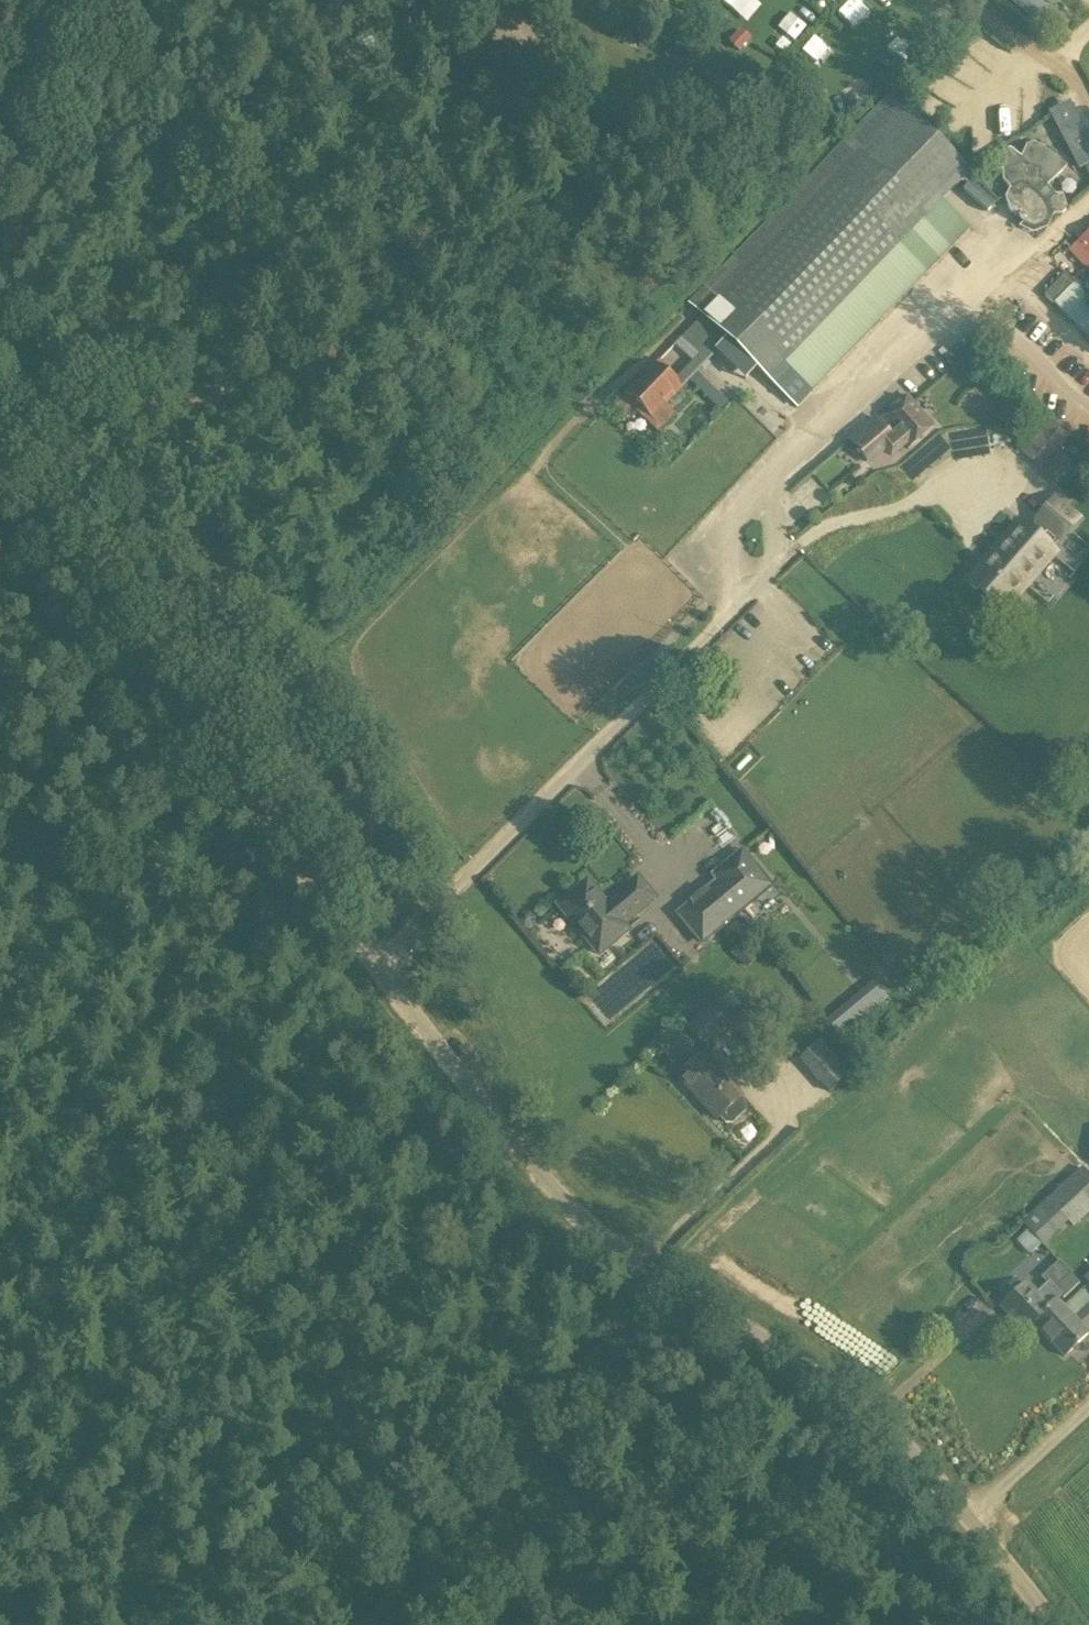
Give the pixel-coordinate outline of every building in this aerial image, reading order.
[(739,13),(751,0),(724,0),(739,13)] [(667,2),(653,1),(652,18),(665,20),(667,2)] [(789,43),(806,25),(791,9),(773,27),(789,43)] [(750,39),(741,29),(728,42),(738,51),(750,39)] [(930,37),(920,46),(932,59),(942,49),(930,37)] [(671,58),(683,47),(676,40),(665,51),(671,58)] [(674,75),(670,85),(686,91),(689,82),(674,75)] [(818,85),(805,96),(814,107),(827,96),(818,85)] [(796,407),(969,229),(941,201),(968,173),(890,96),(689,302),(702,316),(727,339),(796,407)] [(650,98),(640,102),(645,118),(655,115),(650,98)] [(603,115),(611,120),(620,104),(611,99),(603,115)] [(1070,146),(1085,138),(1069,106),(1054,114),(1070,146)] [(1088,163),(1088,145),(1086,140),(1073,147),(1083,166),(1088,163)] [(1010,151),(997,155),(1004,172),(1004,180),(1011,189),(1007,198),(1011,208),(1018,215),(1016,217),(1023,224),(1024,223),(1034,228),(1044,224),(1049,213),(1046,205),(1050,201),(1054,214),(1062,215),(1067,210),(1062,195),(1056,195),(1049,187),(1048,186),(1066,168),(1051,153),(1033,145),(1026,147),(1021,159),(1010,151)] [(1069,252),(1088,274),(1088,234),(1069,252)] [(1064,275),(1045,295),(1054,304),(1074,285),(1064,275)] [(1074,285),(1054,304),(1066,317),(1082,301),(1086,297),(1074,285)] [(1066,317),(1088,339),(1088,300),(1086,297),(1082,301),(1066,317)] [(692,362),(677,378),(681,390),(727,339),(702,316),(674,344),(692,362)] [(655,365),(628,391),(651,415),(646,420),(658,432),(675,414),(665,406),(681,390),(677,378),(660,360),(655,365)] [(907,450),(934,427),(907,395),(880,418),(892,433),(889,435),(875,418),(848,441),(868,464),(886,449),(892,456),(904,446),(907,450)] [(1040,470),(1068,438),(1050,421),(1021,453),(1040,470)] [(1051,549),(1078,518),(1055,498),(1029,528),(1021,521),(967,582),(1002,612),(1055,552),(1051,549)] [(713,881),(674,914),(702,947),(774,886),(742,848),(709,876),(713,881)] [(623,924),(655,898),(638,877),(606,904),(587,881),(559,905),(599,954),(628,930),(623,924)] [(520,913),(517,921),(523,929),(532,927),(535,918),(529,911),(520,913)] [(755,959),(739,943),(730,951),(746,968),(755,959)] [(708,1051),(740,1022),(718,998),(686,1028),(708,1051)] [(670,1074),(697,1053),(686,1040),(659,1060),(670,1074)] [(820,1041),(799,1060),(814,1077),(835,1057),(820,1041)] [(732,1124),(745,1112),(745,1105),(739,1098),(741,1096),(702,1055),(679,1077),(717,1118),(718,1117),(725,1124),(732,1124)] [(1088,1212),(1088,1175),(1082,1167),(1021,1222),(1042,1245),(1069,1221),(1073,1226),(1088,1212)] [(1063,1299),(1079,1283),(1070,1274),(1054,1289),(1063,1299)] [(1049,1306),(1026,1281),(1000,1305),(1023,1330),(1033,1321),(1064,1355),(1087,1332),(1056,1299),(1049,1306)]
